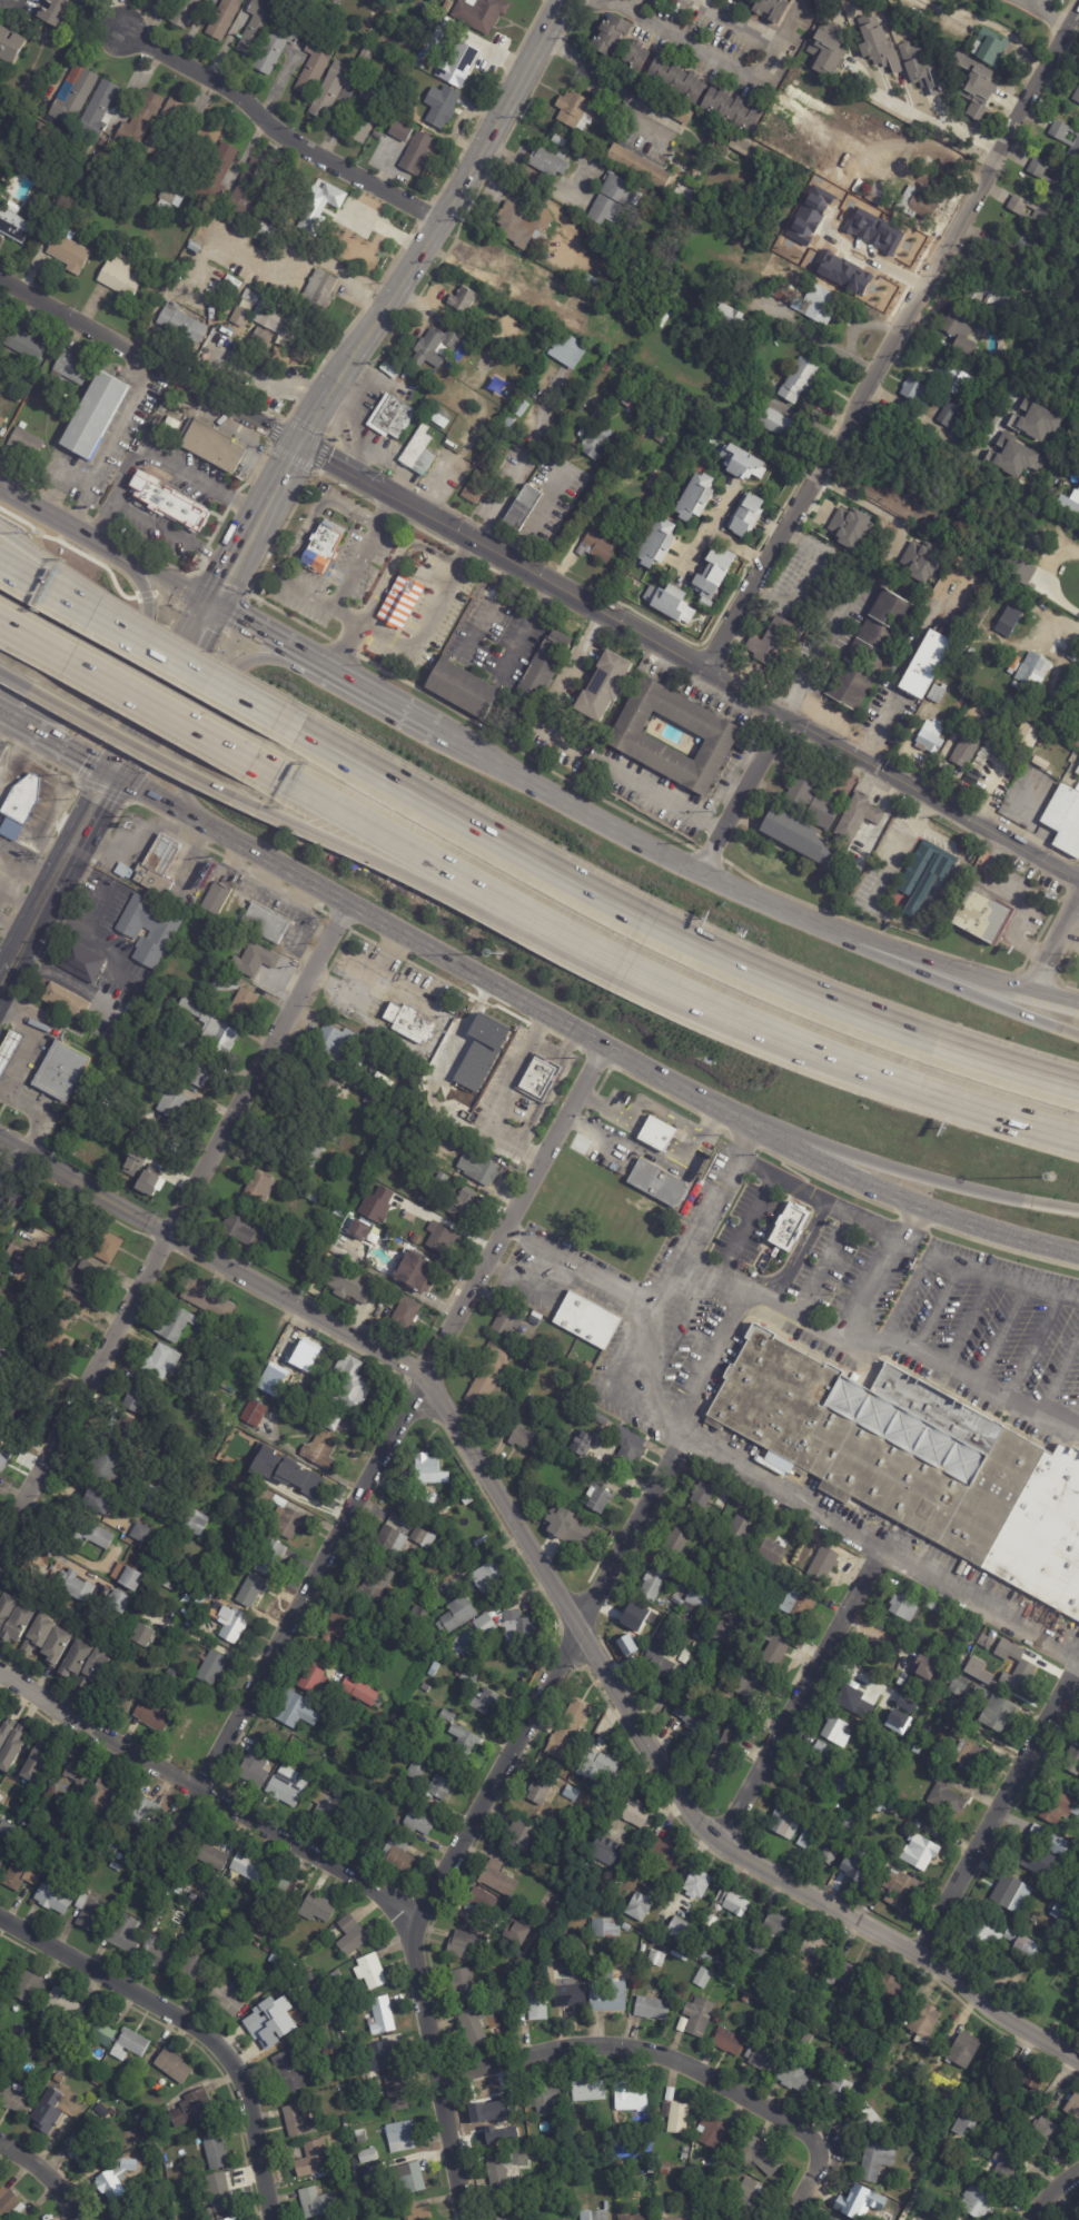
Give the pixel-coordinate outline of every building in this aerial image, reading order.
[(36,16),(45,0),(82,0),(78,7),(75,6),(60,30),(37,17),(36,16)] [(178,2),(179,0),(201,0),(185,31),(168,22),(178,2)] [(205,36),(221,0),(242,0),(221,43),(205,36)] [(246,12),(252,0),(263,0),(278,9),(251,60),(234,51),(237,44),(253,17),(246,12)] [(448,16),(457,0),(459,0),(465,3),(467,0),(500,0),(511,6),(504,17),(501,14),(487,38),(448,16)] [(752,9),(757,0),(786,0),(790,2),(778,23),(769,19),(771,14),(764,10),(762,14),(752,9)] [(923,24),(908,17),(913,7),(929,14),(923,24)] [(627,33),(623,31),(620,38),(624,40),(618,49),(614,47),(610,56),(590,44),(595,36),(597,38),(602,29),(598,28),(604,19),(606,20),(611,12),(633,23),(627,33)] [(858,18),(865,41),(858,43),(863,58),(870,56),(874,68),(890,64),(893,74),(900,72),(885,25),(873,28),(869,15),(858,18)] [(846,30),(821,19),(807,53),(818,57),(812,70),(834,79),(843,58),(836,54),(846,30)] [(283,23),(300,32),(294,47),(286,43),(268,78),(251,68),(277,20),(283,23)] [(11,67),(0,60),(0,27),(10,33),(6,40),(9,42),(13,34),(26,41),(11,67)] [(1010,43),(996,68),(979,57),(979,58),(970,53),(978,40),(977,39),(984,27),(1011,42),(1010,43)] [(324,40),(336,47),(309,99),(293,90),(310,56),(304,52),(313,34),(324,40)] [(932,38),(925,50),(920,47),(927,34),(932,38)] [(643,42),(641,47),(650,51),(640,71),(620,61),(633,37),(643,42)] [(478,52),(467,72),(468,73),(459,90),(440,80),(442,79),(435,76),(443,59),(447,61),(458,41),(478,52)] [(365,69),(364,71),(354,66),(366,42),(376,48),(365,69)] [(941,64),(927,68),(921,44),(910,47),(909,42),(901,44),(913,90),(928,86),(931,96),(948,91),(941,64)] [(666,59),(665,60),(672,63),(674,59),(684,65),(682,69),(689,72),(691,69),(700,73),(697,78),(705,82),(694,105),(685,100),(686,98),(645,76),(657,50),(667,56),(666,59)] [(994,72),(958,52),(949,67),(966,76),(956,94),(971,102),(964,115),(978,122),(998,86),(989,81),(994,72)] [(424,59),(419,67),(415,65),(418,57),(424,59)] [(355,70),(358,71),(348,91),(341,88),(324,122),(307,113),(335,60),(355,70)] [(82,69),(98,78),(67,135),(43,122),(56,99),(63,102),(70,89),(63,85),(73,65),(82,69)] [(418,72),(415,79),(417,79),(416,81),(414,80),(410,88),(403,83),(409,68),(418,72)] [(957,72),(972,80),(968,88),(971,90),(964,105),(942,93),(952,70),(957,72)] [(119,88),(101,122),(106,126),(97,142),(75,131),(101,79),(119,88)] [(428,79),(435,82),(430,90),(425,87),(428,79)] [(368,80),(389,91),(363,146),(346,137),(364,101),(358,98),(367,80),(368,80)] [(1070,98),(1078,104),(1078,82),(1070,98)] [(687,125),(640,99),(649,83),(696,109),(689,125),(687,125)] [(400,85),(412,90),(408,97),(397,91),(400,85)] [(461,95),(452,112),(454,113),(447,126),(445,123),(440,132),(437,138),(420,130),(424,122),(428,123),(429,121),(426,119),(432,107),(428,105),(434,93),(438,96),(444,87),(461,95)] [(762,112),(752,131),(746,128),(744,130),(717,116),(719,112),(713,110),(712,112),(701,107),(712,87),(720,90),(722,87),(732,91),(730,96),(736,99),(739,96),(748,100),(745,105),(752,108),(754,105),(764,110),(762,112)] [(598,105),(600,106),(590,125),(586,122),(582,130),(576,127),(575,129),(556,119),(561,109),(554,105),(560,95),(563,97),(566,91),(570,93),(572,90),(598,105)] [(119,145),(112,141),(121,122),(128,126),(146,91),(164,100),(136,153),(119,145)] [(403,98),(397,110),(390,107),(397,95),(403,98)] [(170,123),(156,149),(145,142),(159,118),(170,123)] [(208,119),(224,127),(208,160),(190,151),(206,119),(208,119)] [(1056,119),(1078,131),(1078,161),(1067,155),(1071,146),(1048,133),(1056,119)] [(853,138),(847,150),(842,148),(838,156),(820,146),(831,126),(853,138)] [(433,140),(426,153),(430,156),(418,178),(397,167),(417,131),(433,140)] [(752,159),(727,145),(735,131),(760,146),(753,159),(752,159)] [(409,137),(404,145),(399,142),(404,133),(409,137)] [(555,133),(566,140),(563,147),(551,141),(555,133)] [(578,146),(575,151),(567,148),(571,141),(578,146)] [(234,161),(220,187),(226,189),(217,206),(194,194),(201,177),(204,178),(221,142),(238,151),(234,161)] [(614,142),(671,174),(663,189),(605,157),(613,142),(614,142)] [(562,175),(556,171),(554,177),(526,163),(534,148),(537,150),(540,146),(555,155),(558,148),(566,152),(563,159),(568,162),(562,175)] [(1071,188),(1063,202),(1046,192),(1050,184),(1027,171),(1035,157),(1058,169),(1059,167),(1078,177),(1071,188)] [(258,231),(257,235),(247,229),(249,224),(224,209),(253,158),(269,167),(249,202),(269,214),(258,231)] [(586,216),(610,172),(635,186),(625,205),(624,205),(614,224),(604,218),(601,226),(586,217),(586,216)] [(878,185),(890,191),(881,207),(865,198),(873,182),(878,185)] [(12,187),(14,188),(10,194),(4,190),(9,184),(12,187)] [(347,196),(340,211),(328,206),(319,224),(324,226),(317,238),(297,228),(304,215),(296,211),(309,185),(320,191),(324,185),(347,196)] [(939,202),(929,220),(909,209),(907,214),(895,207),(909,185),(939,202)] [(162,189),(177,197),(172,207),(157,199),(162,189)] [(636,189),(642,192),(637,201),(631,198),(636,189)] [(1006,207),(1013,194),(1037,206),(1040,198),(1061,209),(1045,239),(1024,228),(1029,220),(1006,207)] [(524,205),(522,208),(533,215),(532,212),(545,206),(553,221),(537,230),(536,228),(535,230),(541,234),(535,242),(531,239),(524,251),(514,246),(515,244),(496,232),(501,225),(497,222),(497,221),(495,220),(502,208),(504,210),(505,208),(503,207),(507,200),(513,204),(515,199),(524,205)] [(20,246),(0,235),(0,208),(3,210),(31,226),(20,246)] [(869,236),(855,229),(863,212),(891,226),(889,230),(893,232),(890,239),(887,238),(884,242),(869,236)] [(91,254),(78,278),(67,272),(69,268),(46,255),(47,252),(43,250),(44,247),(49,249),(57,235),(62,238),(66,231),(73,236),(70,242),(91,254)] [(984,246),(991,235),(1014,247),(1019,238),(1038,249),(1021,278),(1002,268),(1007,260),(983,247),(984,246)] [(508,269),(504,267),(499,276),(487,270),(487,269),(475,262),(478,255),(476,254),(479,248),(482,249),(485,244),(507,255),(507,257),(515,260),(511,270),(508,269)] [(127,245),(139,251),(135,260),(122,254),(127,245)] [(759,245),(764,247),(761,254),(755,250),(759,245)] [(109,289),(97,283),(108,262),(111,265),(118,255),(136,265),(130,275),(142,281),(128,307),(117,300),(119,295),(109,289)] [(336,278),(337,279),(328,295),(323,291),(320,294),(328,298),(318,317),(297,306),(310,281),(308,280),(310,277),(311,278),(317,268),(325,272),(336,278)] [(980,278),(990,284),(981,304),(964,296),(973,276),(980,278)] [(1003,285),(1008,276),(1020,283),(1014,293),(1003,286),(1003,285)] [(498,290),(505,278),(522,288),(515,300),(498,290)] [(792,305),(791,306),(770,295),(772,289),(776,291),(782,280),(800,289),(792,305)] [(829,291),(839,296),(832,308),(835,309),(826,326),(798,311),(813,283),(829,291)] [(477,296),(466,315),(446,304),(451,296),(455,299),(462,286),(477,295),(477,296)] [(586,295),(577,313),(565,306),(574,288),(586,295)] [(996,311),(991,309),(1000,289),(1016,297),(1007,317),(996,311)] [(249,304),(241,299),(246,290),(260,297),(255,306),(249,304)] [(956,300),(976,313),(974,314),(980,317),(968,338),(977,344),(969,356),(952,346),(952,345),(932,333),(936,326),(939,327),(956,300)] [(264,301),(290,315),(279,336),(253,323),(264,301)] [(667,304),(671,305),(661,325),(653,321),(664,301),(667,304)] [(739,311),(743,315),(741,318),(744,320),(740,327),(738,326),(735,330),(712,317),(721,301),(739,311)] [(178,308),(176,313),(206,329),(197,346),(156,325),(167,303),(178,308)] [(536,317),(540,319),(536,326),(529,323),(533,316),(536,317)] [(11,357),(0,352),(0,349),(13,325),(14,326),(22,329),(20,333),(32,338),(30,341),(44,349),(37,365),(13,353),(11,357)] [(256,327),(268,334),(264,343),(251,337),(256,327)] [(442,333),(445,335),(448,329),(463,338),(453,355),(451,354),(446,360),(445,359),(438,369),(425,361),(420,368),(410,363),(417,354),(414,351),(422,338),(424,339),(432,329),(437,333),(438,330),(442,333)] [(570,367),(547,354),(561,330),(587,347),(573,369),(570,367)] [(63,351),(72,356),(70,358),(81,364),(79,368),(88,373),(80,388),(50,373),(62,350),(63,351)] [(488,374),(474,366),(479,355),(496,363),(491,375),(488,374)] [(816,379),(808,394),(802,390),(794,405),(776,394),(783,384),(783,385),(792,370),(791,370),(800,356),(819,367),(814,375),(818,377),(816,379)] [(972,378),(960,398),(942,387),(948,379),(940,375),(948,361),(973,377),(972,378)] [(606,363),(612,366),(606,374),(602,370),(606,363)] [(102,371),(129,387),(102,436),(107,438),(93,463),(61,445),(102,371)] [(743,383),(739,390),(723,381),(723,380),(720,378),(724,373),(727,375),(729,371),(744,381),(743,383)] [(910,378),(930,389),(921,405),(900,394),(903,387),(902,387),(904,381),(905,383),(909,377),(910,378)] [(62,379),(70,384),(66,393),(56,387),(60,378),(62,379)] [(987,394),(992,385),(996,387),(991,396),(987,394)] [(637,404),(631,410),(613,396),(620,387),(637,403),(637,404)] [(415,409),(384,393),(367,427),(398,443),(415,409)] [(1021,429),(1016,426),(1021,416),(1024,417),(1028,412),(1020,407),(1028,394),(1042,402),(1040,405),(1062,417),(1061,418),(1069,424),(1062,436),(1055,432),(1055,433),(1051,430),(1049,433),(1048,433),(1041,443),(1032,437),(1031,439),(1023,435),(1026,432),(1021,429)] [(62,395),(71,399),(66,408),(57,404),(62,395)] [(521,399),(529,405),(521,418),(511,412),(521,399)] [(957,412),(951,422),(952,422),(948,428),(936,420),(949,400),(960,408),(957,412)] [(792,424),(785,434),(782,432),(779,437),(754,422),(748,417),(753,407),(761,412),(764,405),(793,422),(792,424)] [(507,414),(516,419),(509,430),(501,425),(507,414)] [(168,417),(180,424),(172,438),(160,433),(168,417)] [(192,422),(194,422),(195,419),(232,442),(231,444),(246,453),(232,475),(230,474),(229,476),(231,477),(226,486),(167,454),(172,444),(179,448),(181,444),(177,442),(189,419),(192,422)] [(17,452),(7,446),(16,427),(17,428),(21,422),(26,425),(22,432),(44,443),(34,460),(17,452)] [(600,424),(613,433),(601,449),(603,450),(595,462),(578,449),(597,422),(600,424)] [(435,457),(424,476),(399,460),(423,423),(430,427),(426,434),(433,437),(425,450),(435,457)] [(1017,437),(1017,438),(1016,440),(1039,455),(1047,459),(1039,473),(1028,466),(1026,469),(1024,468),(1018,479),(997,467),(998,466),(992,463),(998,453),(1000,455),(1004,448),(996,444),(1003,430),(1017,437)] [(719,457),(728,462),(723,470),(746,482),(750,474),(760,479),(768,464),(727,442),(719,457)] [(474,463),(481,453),(488,458),(496,448),(504,454),(489,475),(474,463)] [(145,469),(181,489),(177,497),(200,509),(200,511),(209,516),(198,536),(188,532),(166,519),(167,517),(139,502),(128,495),(133,483),(137,477),(139,478),(145,469)] [(491,479),(484,492),(487,494),(484,502),(479,498),(476,505),(461,495),(476,470),(491,479)] [(710,486),(709,488),(714,492),(705,506),(699,502),(692,513),(694,514),(689,524),(679,518),(681,515),(674,511),(696,474),(702,477),(704,474),(714,479),(710,486)] [(1072,499),(1060,494),(1054,509),(1078,520),(1078,482),(1072,499)] [(528,485),(544,495),(519,533),(504,523),(527,485),(528,485)] [(764,509),(751,535),(746,533),(744,538),(733,533),(734,532),(730,529),(749,493),(753,496),(754,495),(764,501),(762,506),(765,508),(764,509)] [(841,537),(826,529),(831,522),(829,519),(835,508),(855,518),(849,531),(845,529),(841,537)] [(345,531),(333,553),(336,554),(333,559),(330,558),(320,575),(300,564),(311,542),(309,541),(313,535),(315,536),(320,525),(321,525),(325,519),(345,531)] [(671,532),(670,534),(675,537),(666,552),(660,547),(653,559),(654,561),(649,569),(633,561),(655,519),(663,523),(664,519),(675,525),(671,532)] [(583,557),(576,553),(594,525),(622,542),(607,565),(586,552),(583,557)] [(927,584),(946,553),(928,543),(925,548),(912,540),(896,566),(927,584)] [(735,555),(715,545),(701,575),(697,573),(689,589),(703,596),(699,603),(710,608),(735,555)] [(1028,563),(1038,568),(1027,586),(1000,572),(1011,553),(1028,563)] [(1029,561),(1027,559),(1030,553),(1038,557),(1035,564),(1029,561)] [(399,572),(376,616),(403,632),(427,586),(399,572)] [(689,624),(696,609),(682,603),(687,592),(668,584),(665,592),(649,584),(641,602),(689,624)] [(883,588),(915,606),(857,713),(824,694),(883,588)] [(1022,614),(1008,638),(993,631),(1008,605),(1022,614)] [(792,625),(795,626),(781,652),(785,654),(778,667),(771,663),(769,667),(752,657),(754,654),(744,648),(751,635),(762,641),(776,615),(792,625)] [(571,638),(573,638),(517,741),(495,729),(550,626),(571,638)] [(953,643),(921,701),(920,700),(919,701),(915,700),(917,697),(912,695),(912,697),(908,695),(909,693),(905,692),(904,693),(901,692),(902,690),(899,688),(931,630),(953,643)] [(594,721),(574,710),(584,692),(586,693),(598,668),(597,667),(606,650),(633,664),(621,686),(624,687),(615,703),(612,701),(600,724),(594,721)] [(1052,663),(1038,691),(1014,678),(1022,664),(1023,664),(1030,652),(1052,663)] [(444,655),(451,658),(449,663),(494,687),(496,684),(503,687),(484,722),(425,688),(443,655),(444,655)] [(606,745),(604,744),(642,675),(742,730),(704,799),(606,745)] [(943,696),(939,705),(927,698),(934,684),(940,687),(942,684),(947,686),(944,691),(947,692),(943,696)] [(1069,694),(1078,700),(1078,710),(1065,701),(1069,694)] [(999,716),(1009,722),(1001,736),(991,731),(999,716)] [(944,725),(938,739),(943,742),(937,755),(924,750),(923,752),(914,747),(918,743),(915,742),(927,720),(932,723),(933,720),(944,725)] [(984,724),(989,726),(966,770),(949,761),(964,732),(970,735),(979,721),(984,724)] [(1067,726),(1078,733),(1078,749),(1066,741),(1068,739),(1066,737),(1067,735),(1062,733),(1067,726)] [(23,825),(0,812),(0,807),(24,761),(50,775),(23,825)] [(821,782),(816,791),(813,790),(811,795),(815,797),(818,792),(845,806),(830,835),(803,821),(801,824),(818,832),(815,835),(837,862),(832,870),(759,832),(772,806),(779,810),(789,791),(785,789),(789,782),(792,784),(800,771),(821,782)] [(1061,784),(1078,794),(1078,858),(1078,860),(1052,845),(1059,832),(1040,821),(1061,784)] [(868,799),(869,799),(867,801),(870,802),(869,805),(885,813),(879,826),(864,820),(862,823),(872,829),(861,849),(845,841),(843,845),(832,839),(855,792),(868,799)] [(883,831),(884,831),(878,846),(870,842),(878,827),(883,831)] [(159,833),(181,844),(164,878),(174,882),(166,898),(132,881),(137,873),(133,871),(139,862),(143,865),(159,833)] [(959,860),(921,924),(902,914),(911,899),(895,890),(924,840),(959,860)] [(218,915),(201,906),(216,881),(232,890),(218,915)] [(813,885),(838,894),(835,900),(811,890),(813,885)] [(997,940),(992,947),(951,924),(970,890),(1011,912),(997,940)] [(184,919),(155,971),(132,958),(137,949),(135,948),(138,942),(115,930),(135,893),(184,919)] [(278,944),(241,923),(253,903),(251,902),(253,900),(290,921),(285,932),(285,933),(279,944),(278,944)] [(928,936),(939,918),(944,921),(933,940),(928,936)] [(58,967),(56,965),(70,940),(105,959),(90,984),(58,967)] [(271,954),(279,959),(273,971),(261,964),(253,981),(228,968),(234,957),(240,961),(249,943),(271,954)] [(236,979),(237,988),(212,991),(211,979),(236,977),(236,979)] [(86,1010),(80,1020),(40,998),(49,981),(89,1002),(86,1010)] [(258,995),(246,1022),(226,1012),(239,985),(258,995)] [(240,1024),(237,1031),(239,1032),(225,1057),(197,1041),(202,1031),(199,1030),(204,1022),(177,1007),(184,994),(205,1007),(206,1004),(240,1024)] [(390,1000),(402,1007),(404,1003),(419,1011),(417,1014),(435,1024),(433,1030),(435,1032),(432,1039),(429,1038),(426,1043),(423,1041),(420,1044),(392,1028),(394,1024),(382,1018),(390,1000)] [(444,1113),(442,1118),(413,1101),(419,1088),(434,1096),(476,1020),(495,1030),(497,1027),(498,1028),(496,1031),(501,1033),(496,1042),(486,1037),(444,1113)] [(160,1024),(169,1029),(166,1035),(151,1029),(155,1022),(160,1025),(160,1024)] [(325,1023),(341,1031),(343,1030),(344,1030),(345,1028),(354,1032),(355,1031),(365,1037),(359,1045),(347,1040),(336,1062),(311,1049),(319,1033),(318,1032),(324,1022),(325,1023)] [(23,1035),(0,1076),(0,1045),(10,1028),(23,1035)] [(186,1041),(181,1050),(168,1043),(174,1033),(180,1037),(179,1038),(186,1041)] [(58,1040),(89,1058),(65,1102),(29,1082),(53,1038),(58,1040)] [(218,1072),(211,1084),(205,1080),(200,1089),(180,1077),(187,1063),(196,1068),(197,1066),(195,1064),(196,1062),(191,1060),(195,1054),(198,1057),(199,1054),(215,1063),(211,1069),(218,1072)] [(537,1057),(560,1068),(543,1099),(522,1088),(537,1057)] [(323,1074),(339,1083),(338,1086),(348,1091),(344,1100),(333,1093),(328,1101),(313,1093),(323,1074)] [(182,1094),(190,1099),(186,1109),(177,1104),(170,1117),(155,1109),(162,1094),(159,1093),(164,1084),(182,1094)] [(166,1126),(159,1138),(164,1141),(157,1153),(126,1136),(142,1107),(168,1122),(166,1126)] [(675,1128),(676,1129),(664,1152),(636,1138),(649,1113),(675,1128)] [(165,1171),(162,1175),(160,1173),(151,1188),(131,1177),(136,1169),(132,1167),(125,1180),(118,1177),(127,1161),(131,1163),(138,1151),(164,1166),(162,1168),(165,1170),(165,1171)] [(477,1152),(489,1159),(488,1161),(498,1166),(496,1171),(497,1172),(493,1181),(491,1180),(487,1187),(454,1170),(463,1152),(474,1158),(477,1152)] [(683,1191),(674,1208),(626,1181),(640,1158),(687,1185),(683,1191)] [(153,1198),(162,1178),(144,1170),(135,1190),(153,1198)] [(247,1180),(249,1176),(251,1177),(255,1171),(276,1182),(275,1185),(278,1186),(276,1190),(273,1189),(266,1202),(245,1191),(248,1185),(245,1183),(247,1180)] [(439,1173),(448,1178),(443,1188),(435,1183),(439,1173)] [(375,1195),(366,1192),(358,1214),(383,1224),(395,1192),(378,1185),(375,1195)] [(474,1209),(468,1218),(466,1216),(464,1219),(455,1213),(454,1217),(438,1207),(448,1191),(462,1200),(464,1197),(459,1195),(465,1187),(477,1193),(469,1207),(474,1209)] [(792,1200),(814,1210),(794,1246),(773,1236),(792,1200)] [(341,1219),(333,1213),(338,1202),(348,1208),(341,1219)] [(255,1250),(221,1231),(225,1223),(222,1222),(226,1216),(228,1217),(236,1205),(246,1210),(242,1217),(247,1219),(244,1226),(251,1229),(258,1216),(271,1223),(265,1236),(264,1235),(255,1250)] [(395,1209),(406,1215),(398,1228),(386,1221),(393,1208),(395,1209)] [(368,1225),(366,1228),(369,1230),(365,1239),(362,1237),(360,1240),(357,1238),(356,1240),(349,1237),(350,1235),(345,1231),(353,1217),(368,1225)] [(438,1225),(458,1236),(446,1257),(425,1245),(432,1232),(427,1230),(432,1220),(438,1225)] [(326,1222),(338,1229),(334,1238),(321,1232),(326,1222)] [(303,1226),(310,1229),(308,1236),(300,1231),(303,1226)] [(122,1241),(108,1265),(93,1256),(99,1246),(92,1241),(100,1228),(122,1241)] [(370,1231),(378,1236),(374,1243),(366,1239),(370,1231)] [(27,1266),(31,1256),(10,1245),(5,1255),(27,1266)] [(331,1245),(346,1252),(343,1259),(327,1251),(330,1245),(331,1245)] [(442,1265),(426,1292),(422,1290),(420,1292),(416,1290),(417,1289),(413,1286),(410,1289),(393,1278),(395,1275),(392,1272),(406,1247),(432,1261),(434,1257),(443,1262),(442,1265)] [(88,1261),(105,1271),(99,1281),(96,1280),(93,1286),(96,1287),(89,1299),(65,1285),(70,1275),(75,1278),(79,1270),(76,1269),(81,1258),(88,1261)] [(38,1275),(31,1287),(7,1275),(13,1262),(38,1275)] [(364,1307),(376,1284),(337,1264),(325,1287),(364,1307)] [(208,1288),(227,1299),(226,1300),(236,1305),(226,1322),(179,1297),(182,1289),(180,1288),(185,1280),(187,1281),(190,1276),(207,1285),(206,1287),(208,1288)] [(571,1291),(621,1318),(603,1350),(552,1322),(561,1306),(568,1290),(571,1291)] [(415,1318),(408,1330),(399,1326),(397,1331),(387,1326),(399,1304),(398,1304),(402,1297),(403,1298),(404,1296),(422,1305),(415,1318)] [(502,1306),(504,1300),(523,1309),(508,1338),(491,1329),(498,1314),(497,1314),(502,1306)] [(197,1318),(194,1325),(187,1322),(176,1344),(152,1331),(169,1302),(197,1318)] [(53,1325),(59,1327),(51,1345),(67,1353),(74,1339),(64,1334),(72,1318),(59,1311),(53,1325)] [(1072,1446),(1078,1450),(1078,1621),(853,1496),(848,1504),(819,1488),(823,1480),(706,1415),(726,1379),(722,1377),(730,1362),(733,1365),(748,1338),(744,1337),(753,1321),(776,1334),(774,1337),(824,1366),(826,1362),(844,1372),(842,1375),(870,1390),(885,1361),(1053,1454),(1059,1444),(1060,1445),(1070,1450),(1072,1446)] [(231,1355),(217,1347),(211,1356),(201,1350),(207,1341),(206,1340),(214,1327),(239,1341),(231,1355)] [(558,1329),(564,1332),(561,1338),(555,1336),(558,1329)] [(314,1351),(319,1355),(307,1376),(290,1367),(287,1371),(280,1368),(283,1362),(276,1358),(286,1337),(293,1340),(294,1339),(298,1341),(298,1344),(304,1347),(305,1345),(309,1348),(309,1349),(314,1351)] [(507,1364),(481,1408),(464,1398),(485,1361),(479,1357),(491,1339),(514,1352),(507,1364)] [(138,1370),(147,1355),(150,1356),(158,1342),(180,1355),(170,1375),(167,1372),(160,1384),(138,1370)] [(366,1398),(357,1414),(333,1400),(344,1378),(333,1371),(344,1352),(364,1364),(357,1375),(360,1377),(359,1380),(372,1387),(366,1398)] [(207,1357),(215,1360),(212,1366),(205,1361),(207,1357)] [(255,1370),(260,1372),(256,1382),(250,1379),(255,1370)] [(137,1377),(154,1386),(137,1415),(120,1406),(131,1386),(128,1385),(133,1375),(137,1377)] [(170,1379),(184,1382),(181,1390),(169,1387),(170,1379)] [(180,1394),(187,1381),(200,1390),(195,1401),(180,1394)] [(526,1416),(516,1410),(524,1398),(526,1399),(529,1394),(534,1397),(531,1403),(538,1407),(531,1419),(526,1416)] [(265,1413),(256,1428),(239,1419),(250,1399),(267,1408),(265,1413)] [(344,1414),(334,1433),(317,1424),(327,1405),(344,1413),(344,1414)] [(300,1414),(304,1407),(310,1410),(306,1417),(300,1414)] [(607,1421),(605,1426),(598,1423),(597,1425),(592,1421),(593,1420),(592,1419),(596,1411),(608,1419),(607,1421)] [(141,1427),(142,1428),(131,1449),(121,1444),(119,1448),(102,1440),(103,1436),(100,1434),(109,1416),(117,1420),(119,1416),(141,1427)] [(522,1426),(523,1426),(522,1428),(537,1437),(528,1451),(514,1444),(513,1446),(507,1443),(512,1436),(505,1431),(512,1419),(522,1426)] [(645,1439),(645,1440),(643,1446),(645,1447),(637,1463),(634,1460),(631,1466),(621,1460),(618,1464),(613,1461),(622,1446),(608,1439),(617,1424),(645,1439)] [(327,1470),(326,1471),(297,1456),(303,1445),(308,1448),(317,1430),(337,1441),(327,1458),(333,1460),(327,1470)] [(584,1433),(596,1438),(594,1441),(596,1443),(594,1447),(592,1446),(586,1458),(570,1450),(574,1440),(570,1438),(573,1431),(581,1435),(582,1431),(584,1433)] [(3,1446),(0,1445),(0,1471),(3,1472),(9,1456),(0,1453),(3,1446)] [(95,1458),(101,1446),(125,1458),(112,1485),(106,1483),(105,1484),(87,1475),(95,1458)] [(278,1453),(303,1466),(298,1475),(274,1463),(278,1453)] [(428,1458),(438,1458),(437,1473),(449,1473),(448,1483),(415,1483),(416,1475),(414,1474),(415,1454),(427,1454),(427,1458),(428,1458)] [(591,1473),(587,1479),(574,1473),(577,1464),(591,1470),(591,1473)] [(320,1477),(313,1490),(316,1493),(308,1506),(286,1494),(294,1480),(296,1481),(305,1467),(320,1476),(320,1477)] [(227,1469),(232,1473),(229,1479),(224,1476),(227,1469)] [(235,1474),(245,1479),(238,1491),(228,1485),(235,1474)] [(693,1489),(695,1486),(697,1487),(701,1481),(715,1490),(704,1509),(690,1502),(693,1495),(691,1494),(693,1489)] [(141,1483),(157,1489),(148,1510),(131,1503),(141,1483)] [(285,1500),(287,1502),(284,1509),(270,1503),(265,1513),(251,1506),(256,1498),(246,1493),(251,1484),(258,1487),(259,1486),(275,1495),(275,1496),(285,1500)] [(597,1486),(615,1496),(612,1502),(608,1500),(601,1515),(586,1506),(591,1498),(587,1496),(592,1487),(594,1488),(595,1485),(597,1486)] [(115,1512),(113,1513),(107,1509),(102,1516),(80,1504),(89,1487),(119,1503),(115,1512)] [(414,1490),(428,1497),(430,1493),(437,1496),(427,1515),(405,1504),(412,1489),(414,1490)] [(548,1503),(554,1504),(553,1506),(556,1506),(555,1509),(554,1509),(553,1515),(555,1515),(554,1527),(553,1527),(552,1529),(546,1528),(546,1526),(544,1525),(545,1512),(547,1513),(548,1503)] [(283,1509),(285,1509),(286,1508),(306,1519),(301,1528),(298,1527),(288,1546),(270,1536),(275,1528),(268,1525),(277,1506),(283,1509)] [(206,1522),(198,1537),(181,1528),(190,1513),(191,1514),(194,1510),(208,1518),(206,1522)] [(407,1537),(397,1558),(373,1546),(383,1524),(386,1525),(392,1513),(402,1518),(396,1530),(402,1533),(400,1534),(407,1537)] [(744,1543),(752,1522),(733,1515),(725,1536),(744,1543)] [(113,1536),(106,1550),(81,1537),(79,1540),(75,1538),(76,1535),(69,1532),(77,1516),(113,1536)] [(595,1532),(586,1550),(565,1539),(564,1540),(554,1536),(562,1519),(570,1523),(572,1519),(595,1532)] [(150,1530),(142,1544),(129,1536),(136,1523),(150,1530)] [(690,1537),(679,1556),(664,1547),(675,1527),(679,1529),(682,1525),(687,1528),(685,1533),(690,1536),(690,1537)] [(427,1549),(408,1539),(415,1527),(435,1537),(428,1550),(427,1549)] [(285,1548),(279,1557),(278,1557),(269,1573),(267,1570),(264,1577),(253,1570),(255,1566),(254,1564),(263,1548),(255,1544),(260,1534),(286,1547),(285,1548)] [(701,1542),(705,1534),(717,1542),(713,1549),(700,1543),(701,1542)] [(784,1547),(764,1537),(755,1557),(776,1566),(784,1547)] [(839,1564),(837,1567),(833,1566),(823,1583),(806,1574),(822,1546),(839,1555),(837,1560),(839,1562),(839,1564)] [(495,1560),(497,1564),(499,1563),(505,1572),(502,1574),(506,1579),(481,1595),(468,1575),(494,1559),(495,1560)] [(765,1569),(759,1582),(743,1574),(750,1559),(766,1567),(765,1569)] [(120,1579),(127,1566),(119,1561),(112,1575),(120,1579)] [(360,1590),(375,1563),(395,1573),(386,1590),(392,1594),(387,1603),(379,1599),(374,1609),(356,1599),(360,1590)] [(116,1583),(125,1566),(142,1577),(132,1593),(116,1583)] [(666,1577),(652,1604),(636,1596),(645,1582),(643,1579),(647,1570),(650,1573),(653,1567),(667,1575),(666,1577)] [(91,1585),(93,1586),(85,1604),(52,1588),(60,1572),(66,1574),(69,1568),(78,1573),(75,1578),(85,1584),(86,1582),(91,1585)] [(264,1588),(259,1597),(258,1596),(250,1609),(235,1600),(249,1573),(267,1582),(264,1588)] [(694,1583),(714,1594),(704,1613),(694,1607),(691,1613),(681,1607),(684,1602),(689,1592),(679,1586),(682,1579),(692,1586),(694,1583)] [(429,1589),(426,1596),(418,1593),(420,1586),(429,1589)] [(112,1589),(130,1598),(120,1616),(102,1607),(112,1589)] [(811,1611),(804,1623),(779,1608),(780,1604),(781,1605),(786,1596),(785,1596),(788,1592),(789,1593),(790,1589),(815,1603),(811,1611)] [(892,1599),(894,1595),(897,1596),(899,1592),(921,1603),(919,1606),(924,1608),(914,1626),(889,1612),(892,1605),(890,1604),(892,1599)] [(16,1600),(0,1629),(0,1595),(1,1593),(16,1600)] [(468,1602),(477,1616),(449,1635),(447,1632),(443,1635),(435,1625),(439,1622),(438,1619),(451,1612),(447,1607),(464,1595),(468,1602)] [(930,1598),(942,1606),(938,1614),(925,1607),(930,1598)] [(13,1638),(11,1637),(8,1642),(0,1637),(19,1602),(36,1611),(19,1642),(13,1638)] [(631,1633),(618,1626),(624,1614),(621,1612),(626,1602),(647,1614),(650,1609),(657,1614),(651,1626),(659,1631),(655,1637),(645,1632),(635,1652),(624,1646),(631,1634),(631,1633)] [(414,1605),(427,1613),(424,1619),(410,1613),(414,1605)] [(244,1627),(234,1645),(217,1636),(232,1608),(249,1617),(244,1627)] [(365,1627),(354,1621),(341,1642),(333,1637),(331,1641),(338,1644),(338,1646),(340,1647),(336,1653),(335,1652),(334,1654),(318,1644),(331,1622),(328,1619),(335,1608),(350,1617),(355,1609),(372,1619),(367,1628),(365,1627)] [(533,1618),(535,1637),(511,1639),(508,1622),(503,1622),(503,1613),(522,1611),(522,1618),(533,1618)] [(37,1647),(36,1647),(34,1651),(31,1649),(29,1654),(20,1649),(26,1638),(24,1637),(38,1612),(48,1617),(47,1621),(53,1624),(40,1648),(37,1647)] [(486,1613),(497,1628),(483,1638),(472,1623),(486,1613)] [(711,1639),(732,1647),(740,1627),(719,1619),(711,1639)] [(804,1644),(801,1649),(791,1644),(776,1667),(761,1658),(770,1643),(758,1635),(766,1622),(804,1644)] [(147,1648),(146,1648),(130,1639),(139,1623),(156,1632),(147,1648)] [(55,1669),(46,1665),(47,1663),(44,1662),(47,1657),(40,1654),(55,1627),(71,1636),(55,1666),(56,1667),(55,1669)] [(656,1638),(655,1638),(661,1628),(669,1633),(663,1643),(656,1638)] [(696,1639),(691,1636),(694,1632),(701,1635),(697,1641),(696,1639)] [(982,1634),(989,1638),(990,1637),(994,1639),(988,1651),(983,1648),(987,1643),(980,1638),(982,1634)] [(874,1637),(891,1646),(890,1649),(887,1648),(878,1666),(861,1656),(871,1638),(873,1639),(874,1637)] [(71,1676),(68,1674),(68,1673),(67,1672),(63,1678),(56,1674),(75,1638),(91,1648),(75,1678),(71,1676)] [(1022,1651),(1019,1658),(1010,1654),(1006,1661),(993,1654),(1002,1638),(1014,1645),(1014,1646),(1022,1651)] [(654,1643),(673,1653),(669,1662),(676,1665),(667,1681),(659,1676),(656,1679),(647,1675),(651,1668),(649,1667),(651,1663),(644,1658),(653,1643),(654,1643)] [(167,1646),(175,1652),(170,1657),(164,1652),(167,1646)] [(91,1683),(90,1683),(89,1686),(87,1685),(83,1689),(78,1686),(83,1676),(79,1673),(93,1647),(109,1656),(93,1685),(91,1683)] [(692,1653),(694,1654),(687,1666),(677,1661),(684,1648),(692,1653)] [(225,1665),(212,1687),(195,1677),(210,1649),(228,1659),(225,1665)] [(734,1655),(745,1662),(741,1671),(729,1664),(734,1655)] [(924,1679),(910,1672),(919,1655),(939,1666),(929,1683),(923,1681),(924,1679)] [(994,1676),(982,1670),(985,1664),(970,1656),(962,1671),(989,1685),(994,1676)] [(1037,1667),(1026,1687),(1020,1685),(1016,1692),(999,1682),(1004,1673),(1012,1676),(1020,1662),(1018,1662),(1020,1658),(1037,1667)] [(323,1676),(321,1676),(327,1678),(321,1689),(316,1686),(311,1695),(296,1686),(308,1664),(315,1667),(317,1665),(321,1667),(320,1671),(324,1673),(323,1676)] [(766,1691),(756,1685),(749,1702),(746,1701),(743,1706),(731,1699),(734,1693),(733,1692),(738,1683),(726,1677),(732,1667),(742,1673),(748,1664),(772,1677),(768,1684),(770,1685),(766,1691)] [(478,1677),(472,1687),(454,1677),(459,1666),(478,1677)] [(951,1672),(970,1682),(962,1695),(961,1694),(959,1697),(950,1692),(951,1688),(949,1687),(951,1685),(946,1682),(951,1672)] [(346,1676),(365,1686),(366,1685),(369,1686),(368,1688),(378,1694),(370,1707),(338,1689),(346,1676)] [(853,1678),(868,1686),(852,1714),(841,1708),(845,1701),(841,1698),(844,1692),(842,1689),(847,1682),(849,1683),(852,1677),(853,1678)] [(136,1696),(127,1714),(102,1702),(113,1681),(123,1686),(122,1689),(136,1696)] [(423,1683),(432,1687),(427,1694),(419,1689),(423,1683)] [(987,1691),(990,1692),(984,1701),(972,1694),(977,1685),(987,1691)] [(878,1694),(882,1686),(894,1692),(890,1701),(878,1694)] [(485,1689),(501,1698),(496,1706),(498,1707),(496,1713),(494,1712),(489,1718),(466,1705),(471,1697),(479,1702),(484,1693),(482,1692),(484,1688),(485,1689)] [(283,1697),(286,1689),(308,1701),(305,1707),(319,1714),(313,1726),(298,1719),(293,1731),(270,1718),(283,1697)] [(1012,1716),(1010,1721),(1009,1719),(1001,1734),(979,1722),(987,1706),(984,1705),(987,1699),(990,1701),(993,1694),(1018,1707),(1012,1716)] [(590,1711),(570,1745),(576,1748),(571,1758),(573,1760),(570,1767),(564,1764),(562,1768),(556,1765),(560,1761),(543,1752),(550,1741),(548,1741),(552,1734),(553,1735),(573,1698),(580,1703),(580,1704),(590,1709),(590,1711)] [(691,1731),(684,1726),(685,1723),(682,1722),(683,1719),(672,1714),(680,1699),(711,1716),(701,1735),(691,1731)] [(151,1708),(161,1714),(165,1709),(174,1714),(161,1735),(138,1722),(138,1719),(132,1716),(140,1702),(151,1708)] [(455,1716),(452,1724),(439,1717),(444,1709),(456,1716),(455,1716)] [(834,1717),(849,1725),(847,1728),(844,1727),(842,1732),(850,1736),(843,1748),(820,1736),(829,1722),(825,1719),(829,1714),(834,1717)] [(14,1722),(0,1747),(0,1726),(1,1724),(3,1725),(8,1717),(10,1718),(14,1722)] [(743,1737),(721,1780),(704,1771),(733,1717),(749,1726),(743,1737)] [(475,1736),(482,1740),(478,1745),(475,1743),(467,1758),(453,1750),(458,1738),(448,1733),(453,1724),(475,1736)] [(937,1724),(942,1726),(938,1733),(933,1731),(937,1724)] [(954,1725),(967,1732),(963,1741),(950,1734),(954,1725)] [(6,1775),(0,1772),(0,1754),(13,1731),(17,1733),(20,1726),(26,1730),(27,1730),(20,1743),(23,1744),(6,1775)] [(869,1751),(875,1736),(889,1743),(882,1757),(869,1751)] [(42,1740),(50,1744),(49,1746),(56,1750),(48,1762),(46,1761),(33,1783),(21,1775),(41,1738),(42,1740)] [(245,1782),(235,1776),(255,1741),(269,1750),(264,1760),(266,1762),(261,1771),(268,1774),(259,1790),(245,1782)] [(821,1743),(834,1750),(828,1761),(811,1752),(818,1741),(821,1743)] [(968,1742),(988,1753),(987,1755),(991,1757),(981,1774),(978,1772),(977,1774),(956,1762),(960,1754),(956,1752),(961,1741),(967,1744),(968,1742)] [(1072,1747),(1078,1751),(1078,1773),(1073,1783),(1059,1775),(1070,1754),(1068,1753),(1071,1746),(1072,1747)] [(606,1756),(608,1757),(610,1755),(614,1758),(613,1761),(620,1765),(612,1780),(601,1773),(595,1783),(587,1778),(586,1781),(583,1778),(584,1776),(582,1774),(580,1776),(575,1774),(590,1750),(598,1755),(601,1753),(606,1756)] [(73,1758),(96,1772),(80,1797),(70,1792),(76,1783),(62,1775),(72,1758),(73,1758)] [(277,1800),(264,1793),(273,1776),(274,1776),(277,1771),(279,1772),(286,1758),(294,1762),(289,1770),(297,1774),(294,1781),(305,1786),(294,1808),(277,1800)] [(418,1783),(405,1775),(412,1762),(426,1768),(418,1783)] [(816,1780),(809,1793),(794,1785),(798,1778),(795,1777),(800,1768),(802,1770),(805,1764),(820,1772),(816,1780)] [(826,1785),(834,1772),(850,1781),(845,1787),(843,1786),(838,1795),(825,1787),(826,1785)] [(103,1775),(113,1780),(112,1783),(129,1791),(121,1807),(103,1800),(98,1812),(85,1805),(99,1773),(103,1775)] [(432,1800),(432,1801),(424,1796),(435,1775),(451,1783),(448,1787),(451,1790),(444,1802),(433,1796),(432,1800)] [(574,1777),(582,1781),(578,1786),(571,1783),(574,1777)] [(552,1786),(541,1806),(526,1798),(529,1792),(526,1791),(532,1783),(534,1784),(537,1778),(552,1786)] [(949,1786),(947,1791),(968,1801),(962,1812),(960,1810),(957,1816),(927,1802),(937,1781),(949,1786)] [(47,1784),(63,1784),(65,1801),(48,1802),(47,1784)] [(563,1793),(567,1785),(580,1793),(574,1803),(562,1795),(563,1793)] [(888,1786),(893,1788),(890,1796),(884,1793),(888,1786)] [(310,1817),(317,1805),(309,1800),(315,1790),(334,1800),(335,1797),(331,1796),(336,1787),(344,1792),(339,1802),(338,1801),(337,1802),(338,1803),(326,1826),(310,1817)] [(1076,1802),(1070,1813),(1061,1808),(1060,1813),(1063,1815),(1057,1826),(1039,1817),(1042,1810),(1040,1808),(1050,1788),(1076,1802)] [(152,1804),(160,1807),(152,1821),(146,1817),(139,1828),(123,1820),(138,1795),(152,1804)] [(898,1795),(905,1798),(902,1805),(894,1801),(898,1795)] [(626,1822),(618,1817),(628,1802),(634,1804),(636,1801),(643,1805),(641,1807),(655,1816),(645,1833),(626,1822)] [(368,1822),(362,1820),(366,1807),(373,1810),(369,1823),(368,1822)] [(772,1816),(776,1807),(801,1821),(790,1841),(769,1830),(773,1820),(771,1818),(772,1816)] [(427,1836),(416,1831),(412,1840),(399,1833),(413,1808),(436,1822),(428,1837),(427,1836)] [(80,1811),(87,1815),(83,1822),(77,1817),(80,1811)] [(362,1824),(352,1843),(329,1830),(339,1812),(362,1824)] [(848,1814),(858,1820),(850,1834),(840,1828),(848,1814)] [(179,1818),(196,1828),(182,1854),(166,1846),(172,1833),(167,1830),(174,1816),(179,1818)] [(537,1841),(536,1842),(534,1841),(526,1855),(502,1842),(515,1818),(542,1833),(537,1841)] [(13,1841),(19,1827),(0,1819),(0,1835),(13,1841)] [(1038,1825),(1070,1844),(1062,1857),(1027,1839),(1035,1824),(1038,1825)] [(805,1851),(796,1845),(806,1827),(815,1832),(805,1851)] [(862,1827),(870,1832),(865,1841),(858,1837),(862,1827)] [(932,1844),(941,1849),(936,1859),(933,1857),(924,1873),(907,1864),(918,1844),(911,1841),(918,1830),(924,1833),(922,1839),(932,1844)] [(57,1832),(63,1835),(60,1841),(53,1837),(57,1832)] [(216,1842),(212,1849),(229,1857),(219,1874),(195,1860),(204,1845),(199,1843),(205,1832),(218,1840),(216,1842)] [(556,1833),(566,1839),(563,1845),(552,1840),(556,1833)] [(598,1834),(622,1849),(618,1854),(621,1855),(612,1870),(585,1854),(590,1845),(591,1846),(598,1834)] [(656,1839),(673,1847),(671,1850),(683,1856),(675,1872),(644,1856),(654,1837),(656,1839)] [(65,1839),(71,1842),(69,1849),(61,1845),(65,1839)] [(405,1843),(407,1844),(403,1853),(415,1859),(406,1875),(384,1863),(385,1862),(378,1859),(388,1841),(394,1844),(396,1839),(405,1843)] [(1010,1861),(1009,1860),(1020,1839),(1058,1860),(1047,1881),(1010,1861)] [(825,1849),(837,1856),(831,1866),(819,1860),(825,1849)] [(867,1850),(874,1854),(870,1863),(862,1857),(867,1850)] [(30,1885),(22,1881),(16,1894),(0,1886),(13,1859),(17,1860),(20,1851),(30,1855),(26,1864),(42,1872),(34,1887),(30,1885)] [(241,1853),(256,1861),(255,1862),(266,1869),(257,1885),(227,1869),(237,1851),(241,1853)] [(136,1855),(129,1867),(123,1864),(130,1852),(136,1855)] [(503,1857),(503,1856),(506,1857),(498,1872),(518,1883),(509,1899),(481,1883),(479,1885),(476,1883),(492,1856),(501,1861),(503,1857)] [(587,1861),(592,1864),(587,1872),(582,1869),(587,1861)] [(111,1863),(120,1867),(117,1872),(108,1867),(111,1863)] [(620,1866),(626,1870),(617,1885),(612,1882),(620,1866)] [(712,1877),(693,1867),(681,1891),(700,1901),(712,1877)] [(927,1887),(922,1897),(913,1893),(903,1913),(883,1902),(890,1891),(882,1886),(892,1869),(928,1887),(927,1887)] [(289,1881),(290,1882),(277,1906),(261,1899),(269,1884),(267,1882),(273,1872),(289,1881)] [(996,1889),(1004,1873),(1033,1890),(1018,1916),(989,1900),(996,1889)] [(40,1906),(37,1904),(38,1903),(31,1899),(41,1883),(44,1885),(46,1883),(50,1886),(50,1887),(71,1901),(62,1916),(49,1909),(48,1911),(40,1906)] [(488,1919),(487,1920),(475,1913),(474,1915),(464,1910),(467,1903),(465,1903),(474,1887),(481,1891),(482,1889),(485,1890),(484,1893),(493,1899),(495,1895),(497,1897),(496,1900),(498,1901),(488,1919)] [(562,1887),(567,1891),(565,1896),(558,1893),(562,1887)] [(641,1922),(653,1899),(635,1890),(623,1913),(641,1922)] [(311,1893),(329,1902),(328,1904),(336,1909),(328,1924),(315,1917),(311,1924),(298,1916),(310,1892),(311,1893)] [(731,1893),(735,1895),(736,1893),(745,1897),(744,1900),(750,1903),(749,1905),(750,1906),(748,1910),(746,1910),(741,1919),(721,1907),(722,1905),(721,1904),(726,1893),(729,1894),(730,1892),(731,1893)] [(73,1925),(81,1911),(73,1907),(80,1893),(103,1906),(90,1933),(73,1925)] [(1053,1909),(1065,1914),(1056,1931),(1046,1924),(1053,1909)] [(567,1910),(578,1912),(576,1920),(566,1919),(567,1910)] [(108,1944),(100,1940),(116,1911),(142,1926),(136,1937),(140,1940),(130,1958),(108,1944)] [(779,1916),(789,1921),(786,1924),(789,1924),(782,1940),(770,1935),(766,1943),(758,1939),(769,1914),(772,1915),(772,1913),(779,1916)] [(349,1915),(369,1940),(363,1945),(364,1946),(360,1949),(359,1948),(346,1958),(335,1944),(346,1935),(336,1923),(348,1914),(349,1915)] [(713,1917),(716,1919),(710,1931),(704,1927),(711,1915),(713,1917)] [(685,1943),(694,1926),(674,1916),(665,1933),(685,1943)] [(593,1920),(618,1921),(617,1939),(591,1936),(593,1920)] [(811,1921),(816,1924),(810,1935),(804,1932),(811,1921)] [(622,1922),(628,1925),(625,1931),(618,1927),(622,1922)] [(966,1941),(967,1942),(970,1936),(968,1935),(972,1926),(974,1927),(978,1922),(1002,1935),(999,1944),(993,1941),(991,1944),(987,1942),(983,1948),(984,1949),(978,1959),(961,1950),(966,1941)] [(176,1958),(167,1974),(139,1959),(147,1943),(151,1946),(157,1937),(154,1930),(169,1923),(172,1932),(159,1940),(172,1946),(169,1954),(176,1958)] [(518,1924),(529,1931),(521,1948),(501,1936),(505,1927),(511,1930),(514,1923),(518,1924)] [(1023,1923),(1030,1926),(1026,1933),(1020,1930),(1023,1923)] [(1037,1954),(1031,1951),(1020,1970),(1008,1963),(1013,1953),(1011,1952),(1016,1944),(1003,1937),(1008,1929),(1040,1948),(1037,1954)] [(467,1934),(489,1940),(486,1951),(478,1949),(475,1963),(445,1956),(449,1939),(454,1940),(455,1931),(467,1934)] [(805,1934),(814,1940),(815,1937),(823,1941),(822,1944),(826,1946),(819,1962),(809,1956),(808,1958),(798,1952),(799,1949),(792,1945),(800,1931),(805,1934)] [(699,1948),(702,1949),(699,1954),(691,1950),(694,1944),(699,1948)] [(654,1951),(666,1955),(661,1969),(646,1963),(652,1950),(654,1951)] [(280,1959),(275,1966),(267,1961),(274,1951),(281,1956),(280,1959)] [(198,1972),(191,1985),(175,1978),(188,1953),(204,1961),(198,1972)] [(377,1960),(383,1972),(382,1973),(386,1984),(368,1992),(363,1979),(357,1981),(353,1970),(358,1968),(356,1961),(374,1953),(377,1960)] [(721,1964),(726,1966),(723,1974),(699,1961),(702,1954),(721,1964)] [(7,1990),(0,1986),(0,1962),(1,1960),(18,1969),(7,1990)] [(839,1961),(854,1968),(854,1966),(865,1972),(852,2000),(840,1994),(844,1984),(835,1981),(832,1986),(825,1983),(837,1960),(839,1961)] [(1002,1968),(1000,1974),(988,1969),(990,1962),(1002,1968)] [(701,1968),(712,1973),(703,1990),(692,1983),(701,1968)] [(469,1971),(474,2001),(457,2003),(455,1992),(453,1993),(451,1979),(452,1979),(451,1972),(468,1969),(469,1971)] [(624,2009),(624,2012),(590,2011),(590,1992),(611,1993),(611,1984),(600,1984),(600,1970),(612,1970),(611,1983),(625,1984),(624,2009)] [(780,1971),(800,1982),(792,1996),(772,1984),(780,1971)] [(24,1972),(48,1984),(40,1999),(33,1994),(28,2005),(11,1996),(19,1982),(18,1982),(20,1978),(21,1978),(24,1972)] [(311,1972),(315,1979),(309,1982),(305,1976),(311,1972)] [(887,1974),(897,1980),(894,1983),(903,1989),(895,2003),(884,1998),(878,2011),(869,2006),(885,1974),(887,1974)] [(245,2003),(232,2019),(206,1998),(225,1975),(231,1981),(230,1983),(240,1991),(236,1996),(245,2003)] [(716,1984),(711,1981),(714,1975),(724,1981),(722,1986),(716,1984)] [(810,1978),(818,1982),(814,1989),(806,1984),(810,1978)] [(726,1982),(734,1986),(731,1992),(724,1988),(726,1982)] [(574,2006),(555,2009),(553,1988),(583,1985),(583,1986),(587,1985),(588,2000),(584,2001),(585,2005),(574,2006)] [(528,2021),(527,2006),(518,2006),(517,1995),(526,1994),(526,1988),(542,1986),(542,1993),(545,1993),(546,2021),(528,2021)] [(79,2006),(85,2009),(76,2025),(56,2014),(49,2026),(38,2020),(50,2000),(48,1999),(53,1989),(71,1999),(70,2001),(79,2006)] [(242,2017),(263,2053),(281,2042),(280,2039),(298,2028),(288,2011),(293,2008),(286,1995),(276,2001),(274,1998),(242,2017)] [(387,1998),(395,2031),(370,2036),(368,2028),(376,2025),(369,2001),(386,1996),(387,1998)] [(645,1998),(670,2003),(666,2021),(651,2018),(651,2020),(633,2016),(636,1996),(645,1998)] [(705,2002),(715,2005),(702,2040),(684,2033),(690,2018),(682,2015),(687,2003),(692,2005),(695,1998),(705,2002)] [(928,2005),(928,2004),(936,2009),(934,2013),(941,2016),(924,2048),(914,2042),(918,2035),(914,2034),(913,2035),(905,2031),(912,2019),(913,2019),(921,2003),(927,2006),(928,2005)] [(481,2011),(484,2019),(494,2014),(497,2023),(482,2029),(487,2042),(469,2049),(456,2014),(473,2008),(475,2011),(479,2009),(481,2011)] [(102,2015),(98,2023),(116,2032),(107,2049),(80,2035),(89,2019),(86,2018),(90,2009),(102,2015)] [(883,2012),(893,2016),(890,2022),(880,2016),(883,2011),(883,2012)] [(683,2033),(676,2031),(681,2018),(687,2021),(683,2033)] [(743,2032),(740,2039),(746,2042),(738,2060),(709,2044),(719,2026),(736,2036),(740,2030),(743,2032)] [(135,2034),(149,2042),(141,2059),(121,2049),(120,2052),(126,2054),(121,2063),(108,2055),(122,2028),(135,2034)] [(806,2031),(814,2034),(808,2048),(800,2043),(806,2031)] [(948,2057),(960,2033),(963,2034),(964,2032),(980,2041),(978,2043),(980,2045),(966,2071),(951,2062),(950,2065),(944,2062),(948,2057)] [(60,2038),(67,2040),(63,2048),(57,2044),(60,2038)] [(383,2043),(385,2051),(398,2049),(402,2068),(374,2072),(369,2044),(383,2042),(383,2043)] [(749,2064),(748,2063),(750,2061),(743,2057),(750,2045),(755,2049),(759,2043),(764,2045),(761,2050),(780,2062),(771,2078),(749,2064)] [(1014,2045),(1017,2046),(1013,2052),(1008,2049),(1011,2043),(1014,2045)] [(279,2078),(270,2059),(297,2045),(305,2062),(296,2067),(306,2085),(288,2094),(279,2078)] [(710,2061),(704,2058),(710,2045),(717,2049),(711,2061),(710,2061)] [(847,2049),(843,2055),(838,2052),(840,2046),(847,2049)] [(166,2049),(181,2061),(180,2063),(192,2071),(181,2087),(150,2064),(155,2057),(157,2058),(164,2048),(166,2049)] [(53,2049),(60,2051),(56,2060),(49,2058),(53,2049)] [(789,2089),(781,2084),(782,2083),(776,2080),(785,2062),(791,2065),(796,2057),(810,2064),(804,2074),(814,2080),(805,2097),(792,2089),(791,2090),(789,2089)] [(1026,2062),(1026,2063),(1024,2065),(1041,2075),(1038,2082),(1042,2084),(1037,2093),(1035,2092),(1032,2095),(1006,2081),(1018,2058),(1026,2062)] [(920,2063),(925,2067),(918,2082),(912,2080),(920,2063)] [(824,2099),(816,2095),(824,2082),(823,2081),(829,2070),(838,2075),(837,2077),(853,2085),(840,2109),(824,2100),(824,2099)] [(403,2077),(404,2082),(406,2082),(408,2092),(405,2093),(408,2109),(390,2112),(384,2080),(403,2077)] [(571,2083),(592,2082),(592,2083),(604,2082),(605,2101),(572,2103),(571,2083)] [(7,2111),(0,2108),(0,2090),(2,2085),(4,2087),(4,2085),(10,2089),(12,2083),(21,2089),(18,2095),(32,2102),(24,2118),(8,2110),(7,2111)] [(647,2084),(649,2112),(614,2113),(613,2083),(630,2083),(631,2092),(640,2092),(640,2084),(647,2084)] [(525,2091),(558,2087),(561,2102),(553,2103),(554,2117),(536,2119),(535,2108),(526,2109),(525,2091)] [(60,2088),(67,2092),(62,2099),(56,2094),(60,2088)] [(667,2088),(674,2089),(673,2103),(664,2101),(666,2088),(667,2088)] [(205,2095),(216,2121),(198,2129),(195,2121),(174,2130),(167,2114),(180,2109),(178,2104),(184,2102),(181,2097),(202,2089),(205,2095)] [(1078,2090),(1078,2091),(1078,2124),(1062,2112),(1078,2090)] [(515,2107),(520,2099),(507,2091),(502,2098),(515,2107)] [(482,2120),(499,2099),(501,2100),(505,2094),(516,2103),(512,2109),(515,2111),(493,2137),(478,2124),(482,2120)] [(63,2128),(63,2129),(56,2123),(46,2138),(30,2129),(48,2102),(63,2112),(62,2113),(70,2118),(63,2128)] [(671,2102),(689,2105),(685,2135),(666,2133),(669,2119),(661,2117),(663,2103),(671,2104),(671,2102)] [(855,2121),(850,2115),(865,2102),(884,2125),(870,2139),(855,2121)] [(100,2103),(109,2112),(112,2109),(117,2113),(113,2117),(110,2114),(103,2121),(92,2110),(100,2103)] [(286,2129),(280,2109),(299,2104),(304,2122),(313,2120),(315,2133),(288,2139),(286,2129)] [(724,2124),(727,2127),(727,2128),(740,2134),(734,2145),(722,2139),(715,2152),(700,2143),(706,2130),(699,2125),(705,2114),(724,2124)] [(971,2131),(967,2129),(962,2138),(951,2132),(960,2115),(977,2124),(972,2132),(971,2131)] [(1057,2138),(1055,2141),(1051,2139),(1045,2148),(1031,2139),(1037,2130),(1035,2128),(1032,2125),(1036,2121),(1038,2122),(1041,2118),(1061,2131),(1057,2138)] [(415,2140),(417,2149),(389,2154),(385,2127),(412,2121),(415,2140)] [(151,2122),(159,2132),(152,2138),(143,2129),(151,2122)] [(983,2127),(993,2131),(991,2137),(981,2131),(983,2127)] [(354,2132),(364,2130),(366,2143),(357,2145),(354,2132)] [(220,2140),(227,2168),(209,2172),(201,2137),(216,2133),(218,2140),(220,2140)] [(70,2160),(67,2157),(68,2155),(63,2152),(67,2149),(62,2143),(72,2134),(77,2140),(78,2139),(78,2140),(80,2138),(83,2140),(81,2142),(97,2160),(83,2173),(71,2159),(70,2160)] [(754,2137),(774,2157),(773,2158),(782,2166),(770,2179),(751,2162),(745,2169),(733,2158),(754,2137)] [(293,2162),(306,2159),(303,2144),(324,2140),(331,2170),(297,2179),(293,2162)] [(1023,2155),(1021,2159),(1026,2161),(1022,2168),(1018,2166),(1006,2187),(991,2179),(1000,2163),(992,2160),(1002,2143),(1023,2155)] [(891,2168),(880,2167),(877,2184),(859,2181),(865,2145),(897,2151),(893,2169),(891,2168)] [(377,2161),(360,2167),(356,2153),(369,2150),(369,2149),(372,2148),(372,2149),(374,2149),(376,2152),(377,2152),(379,2159),(377,2159),(377,2161)] [(488,2182),(485,2160),(509,2155),(511,2150),(526,2150),(525,2167),(512,2167),(513,2168),(506,2169),(511,2194),(492,2198),(488,2182)] [(419,2168),(425,2191),(398,2198),(390,2167),(398,2164),(397,2161),(416,2155),(419,2168)] [(99,2194),(93,2183),(97,2182),(95,2179),(110,2170),(108,2166),(120,2159),(121,2161),(136,2161),(136,2172),(125,2172),(121,2173),(125,2180),(118,2183),(127,2199),(110,2207),(102,2194),(99,2196),(99,2194)] [(948,2161),(972,2173),(968,2182),(943,2170),(948,2161)] [(670,2177),(660,2176),(660,2168),(670,2168),(670,2177)] [(226,2173),(231,2193),(229,2193),(232,2211),(214,2216),(204,2178),(226,2172),(226,2173)] [(766,2193),(755,2213),(740,2206),(736,2212),(731,2210),(735,2203),(733,2202),(742,2186),(741,2186),(745,2178),(769,2190),(766,2193)] [(11,2213),(4,2219),(0,2219),(0,2183),(3,2187),(26,2208),(16,2218),(11,2213)] [(164,2183),(166,2190),(158,2192),(156,2187),(164,2183)] [(614,2183),(626,2183),(627,2198),(615,2198),(615,2194),(614,2194),(614,2183)] [(991,2211),(985,2219),(975,2219),(958,2210),(966,2199),(963,2197),(967,2191),(968,2192),(972,2187),(993,2201),(989,2208),(991,2210),(991,2211)] [(333,2199),(336,2212),(304,2219),(297,2191),(314,2188),(316,2198),(331,2193),(333,2199)] [(885,2207),(877,2219),(872,2219),(857,2211),(853,2218),(841,2211),(842,2210),(844,2207),(842,2206),(852,2189),(858,2192),(859,2191),(863,2193),(862,2194),(885,2207)] [(1009,2200),(1006,2206),(994,2199),(998,2193),(1009,2200)] [(917,2194),(925,2199),(922,2206),(913,2200),(917,2194)] [(428,2209),(430,2219),(402,2219),(399,2204),(414,2201),(414,2202),(415,2211),(428,2209)] [(127,2209),(131,2219),(110,2219),(109,2216),(127,2209)] [(649,2214),(649,2219),(617,2219),(616,2210),(628,2210),(628,2216),(649,2214)] [(606,2211),(607,2219),(579,2219),(578,2212),(606,2211)]
